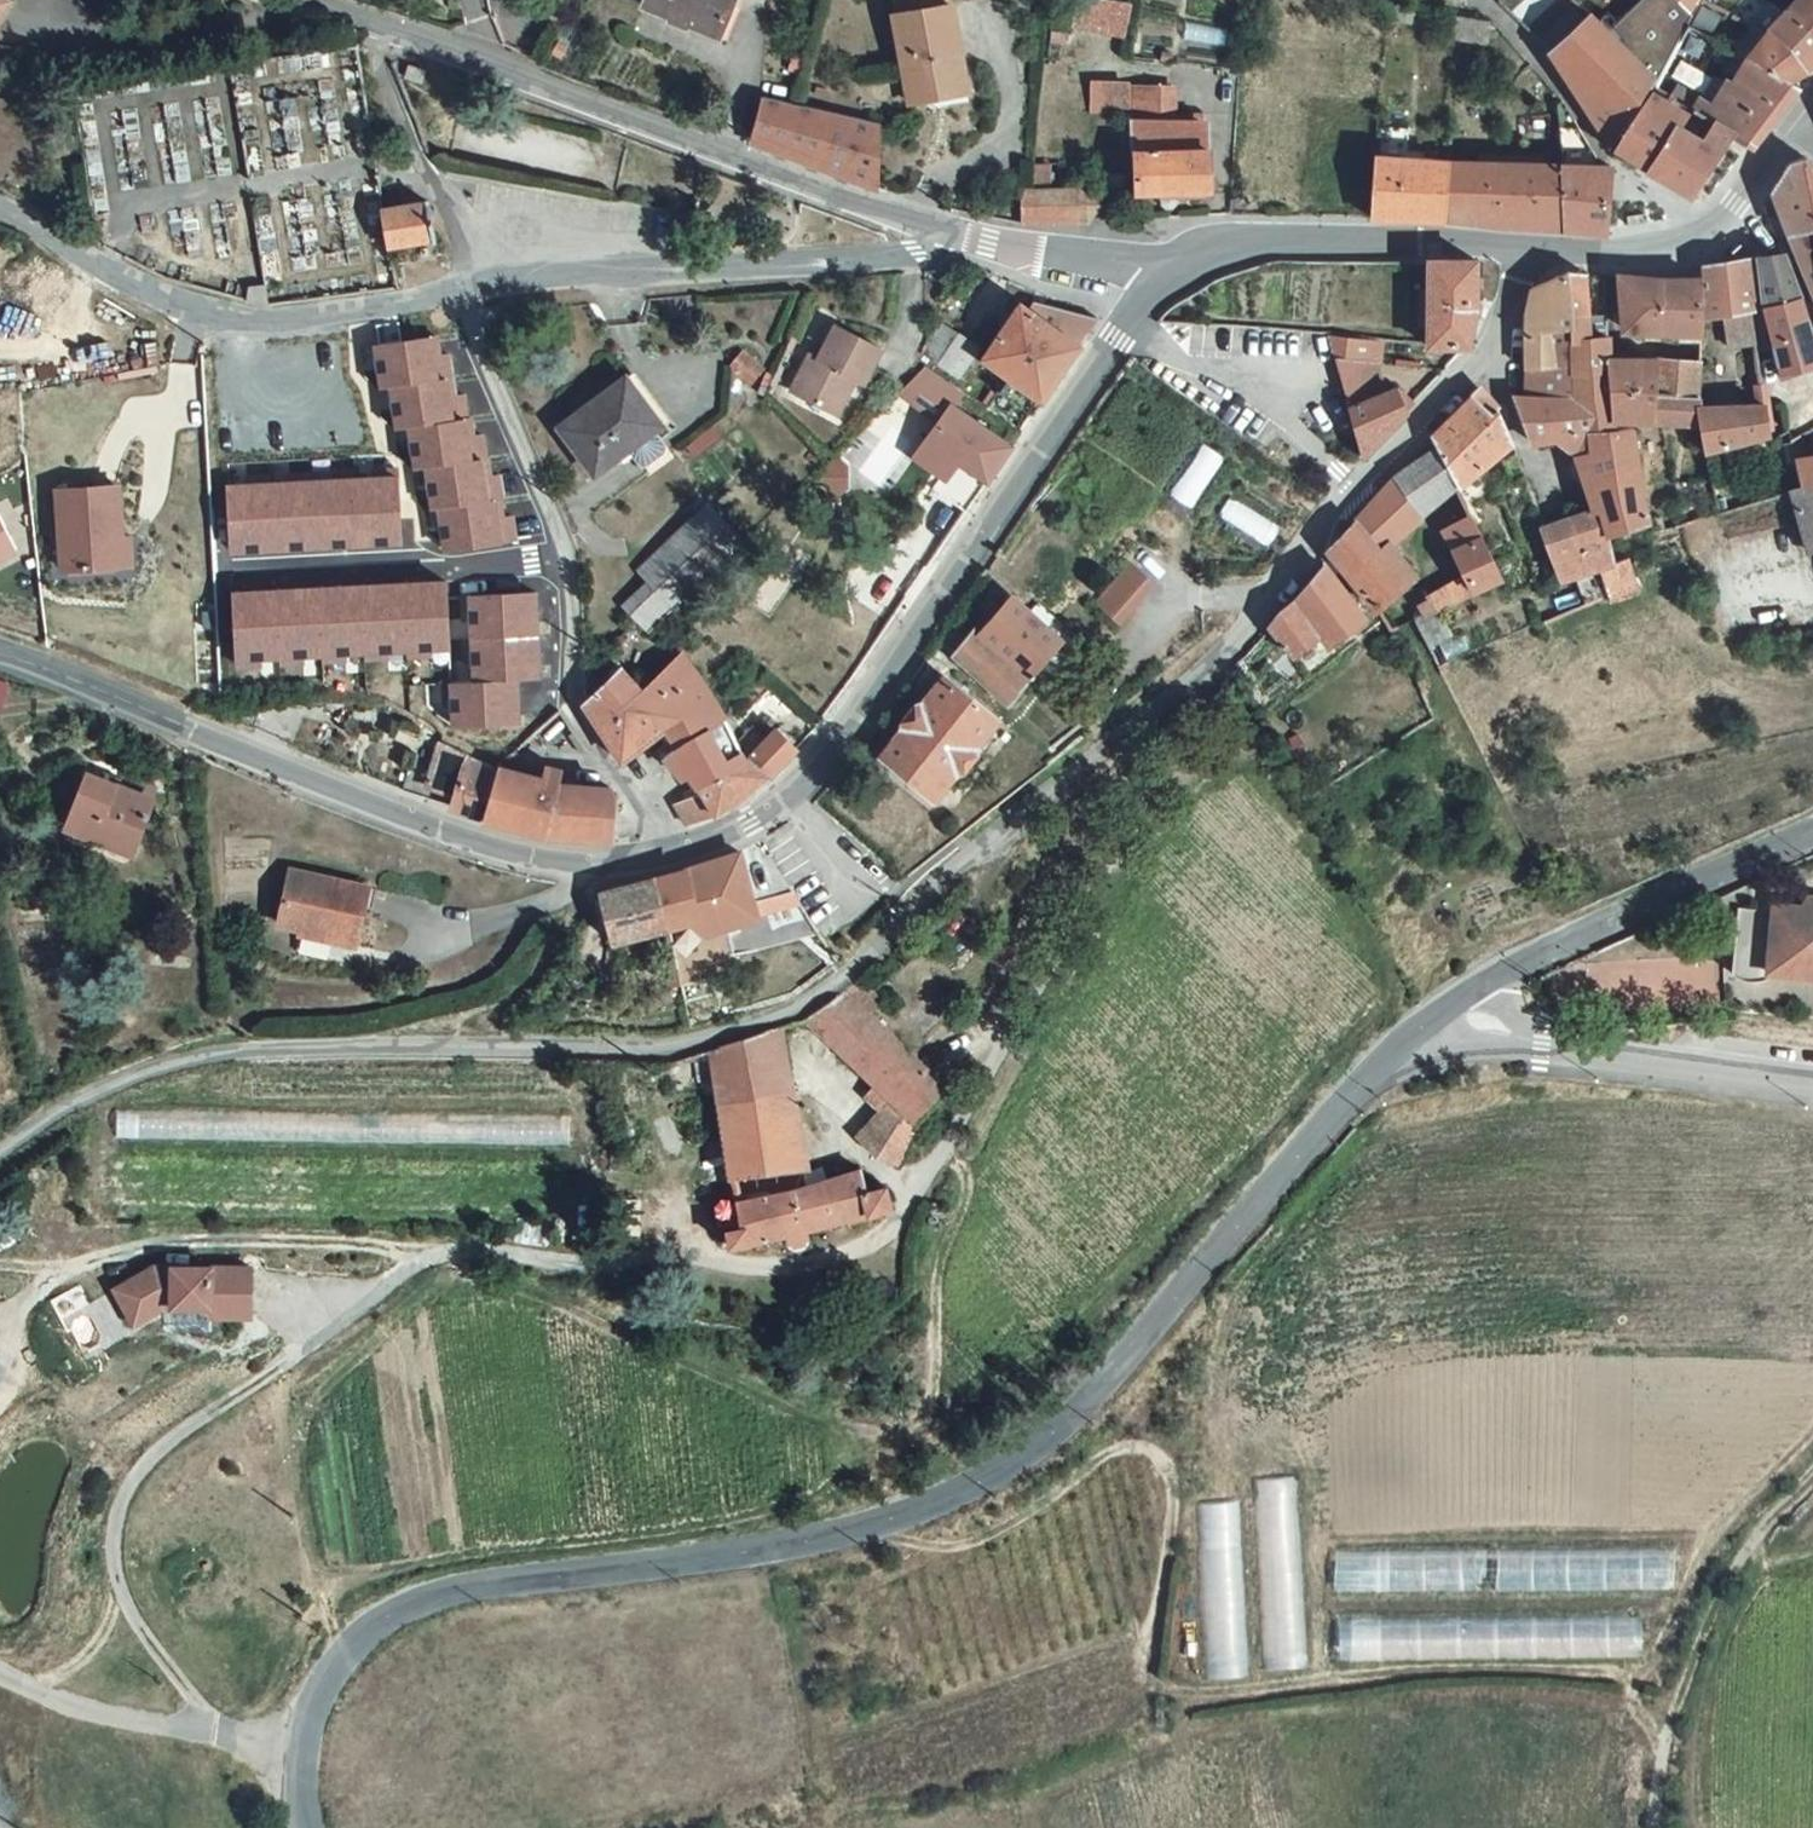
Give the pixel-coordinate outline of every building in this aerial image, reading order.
[(7,0),(0,0),(0,17),(8,0),(7,0)] [(644,1),(716,30),(729,0),(644,0),(644,1)] [(1135,1),(1128,0),(1081,0),(1077,30),(1131,36),(1135,1)] [(1656,78),(1663,71),(1673,51),(1684,32),(1689,22),(1692,16),(1677,0),(1644,0),(1608,30),(1656,78)] [(1692,16),(1701,0),(1677,0),(1692,16)] [(1787,9),(1812,31),(1812,0),(1795,0),(1787,9)] [(912,99),(936,95),(935,86),(967,81),(954,1),(899,11),(912,99)] [(1770,29),(1808,68),(1812,65),(1812,31),(1787,9),(1786,10),(1770,29)] [(1608,30),(1590,13),(1550,51),(1613,150),(1648,91),(1656,78),(1608,30)] [(1677,44),(1673,51),(1714,74),(1734,86),(1749,57),(1729,46),(1689,22),(1684,32),(1677,44)] [(1770,29),(1768,31),(1749,57),(1790,79),(1808,68),(1770,29)] [(1704,92),(1714,74),(1673,51),(1663,71),(1704,92)] [(1734,86),(1715,124),(1729,130),(1755,143),(1799,84),(1790,79),(1749,57),(1734,86)] [(1613,150),(1650,172),(1687,110),(1648,91),(1613,150)] [(878,185),(879,120),(798,101),(763,93),(752,140),(878,185)] [(1690,196),(1729,130),(1715,124),(1687,110),(1650,172),(1690,196)] [(1151,122),(1132,121),(1136,189),(1212,185),(1211,145),(1204,145),(1202,111),(1151,112),(1151,122)] [(1373,214),(1443,215),(1443,161),(1374,154),(1373,214)] [(1812,293),(1812,199),(1803,157),(1787,163),(1773,189),(1812,293)] [(1812,199),(1812,164),(1803,157),(1812,199)] [(1563,210),(1562,165),(1443,161),(1443,215),(1472,219),(1563,226),(1563,210)] [(1611,166),(1602,166),(1562,165),(1563,210),(1563,226),(1605,230),(1611,166)] [(1078,185),(1021,186),(1023,220),(1087,220),(1101,199),(1078,185)] [(429,199),(384,206),(391,245),(435,237),(429,199)] [(1785,254),(1758,256),(1768,306),(1801,296),(1789,263),(1785,254)] [(1704,276),(1703,312),(1756,311),(1768,306),(1758,256),(1702,261),(1704,276)] [(1478,258),(1430,257),(1429,340),(1470,343),(1476,305),(1478,258)] [(1548,315),(1569,315),(1568,270),(1534,287),(1532,293),(1528,324),(1527,367),(1555,363),(1548,315)] [(1586,271),(1568,270),(1569,315),(1591,315),(1586,271)] [(1621,273),(1624,330),(1703,326),(1703,312),(1704,276),(1660,276),(1621,273)] [(1801,296),(1768,306),(1774,335),(1776,343),(1782,377),(1812,365),(1812,333),(1812,329),(1801,296)] [(1047,319),(1010,375),(1041,397),(1052,382),(1099,317),(1032,298),(1033,308),(1047,319)] [(1022,301),(982,355),(1010,375),(1047,319),(1033,308),(1022,301)] [(1756,311),(1759,342),(1774,335),(1768,306),(1756,311)] [(1759,342),(1756,311),(1703,312),(1703,326),(1703,344),(1759,342)] [(1593,337),(1591,315),(1569,315),(1548,315),(1555,363),(1572,361),(1574,395),(1614,383),(1612,355),(1610,335),(1593,337)] [(939,317),(924,350),(957,375),(980,343),(939,317)] [(878,353),(833,330),(816,363),(807,358),(788,395),(833,418),(852,383),(860,387),(878,353)] [(375,347),(379,387),(390,386),(455,380),(452,354),(441,355),(439,340),(375,347)] [(761,366),(741,350),(730,365),(749,382),(761,366)] [(1406,409),(1398,390),(1369,399),(1364,388),(1371,359),(1335,355),(1349,405),(1363,455),(1406,409)] [(1656,417),(1658,390),(1661,357),(1612,355),(1614,383),(1616,414),(1656,417)] [(1661,357),(1658,390),(1702,391),(1703,358),(1661,357)] [(1574,395),(1572,361),(1555,363),(1527,367),(1526,385),(1526,395),(1574,395)] [(662,423),(628,377),(562,427),(597,471),(662,423)] [(390,386),(394,427),(410,425),(470,419),(467,394),(457,395),(455,380),(390,386)] [(1616,414),(1614,383),(1574,395),(1526,395),(1515,395),(1529,431),(1533,440),(1564,430),(1587,422),(1611,415),(1616,414)] [(1441,448),(1498,409),(1480,386),(1434,433),(1438,443),(1441,448)] [(1656,417),(1702,419),(1702,404),(1702,391),(1658,390),(1656,417)] [(928,436),(956,457),(985,479),(1009,443),(952,403),(928,436)] [(1708,448),(1769,433),(1766,403),(1702,404),(1702,419),(1708,448)] [(1441,448),(1460,486),(1512,446),(1498,409),(1441,448)] [(1587,422),(1564,430),(1573,454),(1617,425),(1616,414),(1611,415),(1587,422)] [(410,425),(414,465),(425,464),(490,457),(487,432),(476,434),(475,418),(470,419),(410,425)] [(1617,425),(1573,454),(1596,510),(1604,507),(1608,531),(1647,517),(1633,423),(1617,425)] [(944,473),(956,457),(928,436),(915,454),(944,473)] [(1438,443),(1412,462),(1434,509),(1460,486),(1441,448),(1438,443)] [(1798,456),(1804,485),(1812,483),(1812,453),(1798,456)] [(425,464),(429,504),(438,503),(503,496),(505,496),(502,471),(491,472),(490,457),(425,464)] [(1422,518),(1434,509),(1412,462),(1397,473),(1393,477),(1406,497),(1422,518)] [(401,544),(397,474),(226,483),(230,552),(401,544)] [(1358,520),(1384,552),(1422,518),(1406,497),(1393,477),(1382,489),(1358,520)] [(1804,485),(1791,489),(1800,521),(1807,549),(1812,548),(1812,483),(1804,485)] [(64,567),(123,563),(118,486),(59,490),(64,567)] [(1434,509),(1454,552),(1483,534),(1460,486),(1434,509)] [(438,503),(442,543),(518,535),(515,511),(504,512),(503,496),(438,503)] [(706,505),(637,571),(647,582),(674,610),(742,542),(706,505)] [(4,506),(0,508),(0,564),(27,550),(4,506)] [(1543,525),(1562,577),(1599,564),(1614,559),(1608,531),(1604,507),(1596,510),(1543,525)] [(1360,588),(1375,608),(1407,584),(1384,552),(1358,520),(1329,548),(1360,588)] [(1472,589),(1503,575),(1483,534),(1454,552),(1472,589)] [(1457,596),(1472,589),(1454,552),(1441,560),(1457,596)] [(1628,554),(1614,559),(1599,564),(1608,590),(1611,600),(1640,592),(1628,554)] [(1419,611),(1457,596),(1441,560),(1407,584),(1375,608),(1390,629),(1411,615),(1417,612),(1419,611)] [(1285,605),(1269,625),(1290,653),(1317,629),(1329,643),(1362,614),(1324,563),(1285,605)] [(1130,564),(1097,601),(1113,615),(1145,578),(1130,564)] [(447,578),(232,589),(236,668),(451,657),(447,578)] [(660,624),(674,610),(647,582),(621,607),(635,623),(649,635),(660,624)] [(538,592),(468,595),(472,679),(542,675),(538,592)] [(1023,672),(1029,677),(1061,639),(1029,611),(1011,595),(978,631),(1023,672)] [(1062,624),(1037,602),(1029,611),(1061,639),(1029,677),(1039,685),(1076,644),(1058,628),(1062,624)] [(978,631),(973,627),(954,653),(1008,701),(1029,677),(1023,672),(978,631)] [(717,720),(722,717),(681,655),(638,695),(663,732),(674,749),(717,720)] [(663,732),(638,695),(617,664),(584,705),(621,761),(651,740),(663,732)] [(997,717),(944,675),(881,755),(936,795),(997,717)] [(451,723),(518,720),(516,677),(449,681),(451,723)] [(0,678),(0,700),(6,702),(11,680),(0,678)] [(748,756),(722,717),(717,720),(674,749),(663,756),(680,778),(688,772),(696,783),(748,756)] [(794,748),(775,727),(748,756),(696,783),(701,790),(673,804),(686,824),(700,819),(720,810),(741,800),(749,794),(764,781),(778,766),(794,748)] [(674,749),(663,732),(651,740),(663,756),(674,749)] [(426,785),(455,793),(466,752),(439,738),(426,785)] [(466,752),(455,793),(448,805),(460,810),(481,817),(493,768),(493,766),(466,752)] [(160,789),(123,774),(118,785),(75,767),(65,791),(78,797),(64,830),(94,842),(97,836),(135,852),(160,789)] [(570,838),(614,840),(618,794),(610,788),(555,785),(556,773),(539,767),(534,780),(493,768),(481,817),(508,825),(552,836),(570,838)] [(738,849),(722,855),(726,870),(742,866),(738,849)] [(727,907),(792,889),(766,851),(742,866),(726,870),(722,855),(708,861),(675,872),(657,877),(669,923),(696,916),(698,923),(707,929),(731,922),(727,907)] [(367,889),(290,869),(278,922),(354,941),(367,889)] [(792,889),(727,907),(731,922),(759,915),(758,910),(799,900),(792,889)] [(1802,896),(1798,907),(1769,905),(1768,910),(1737,908),(1729,976),(1729,980),(1732,983),(1735,985),(1748,984),(1753,982),(1757,980),(1761,976),(1764,972),(1812,976),(1812,897),(1802,896)] [(880,1089),(915,1122),(947,1089),(906,1053),(846,986),(806,1015),(852,1061),(880,1089)] [(771,1026),(713,1046),(727,1176),(805,1165),(771,1026)] [(862,1132),(896,1165),(915,1122),(880,1089),(862,1132)] [(733,1221),(718,1224),(722,1247),(785,1236),(786,1238),(788,1242),(792,1245),(796,1247),(801,1247),(805,1245),(809,1243),(812,1239),(813,1235),(813,1230),(891,1208),(885,1186),(866,1192),(859,1167),(810,1183),(737,1199),(730,1206),(733,1221)] [(162,1265),(119,1289),(138,1322),(171,1304),(217,1305),(217,1318),(255,1317),(256,1268),(162,1265)] [(1267,1614),(1270,1671),(1304,1669),(1301,1612),(1267,1614)]
